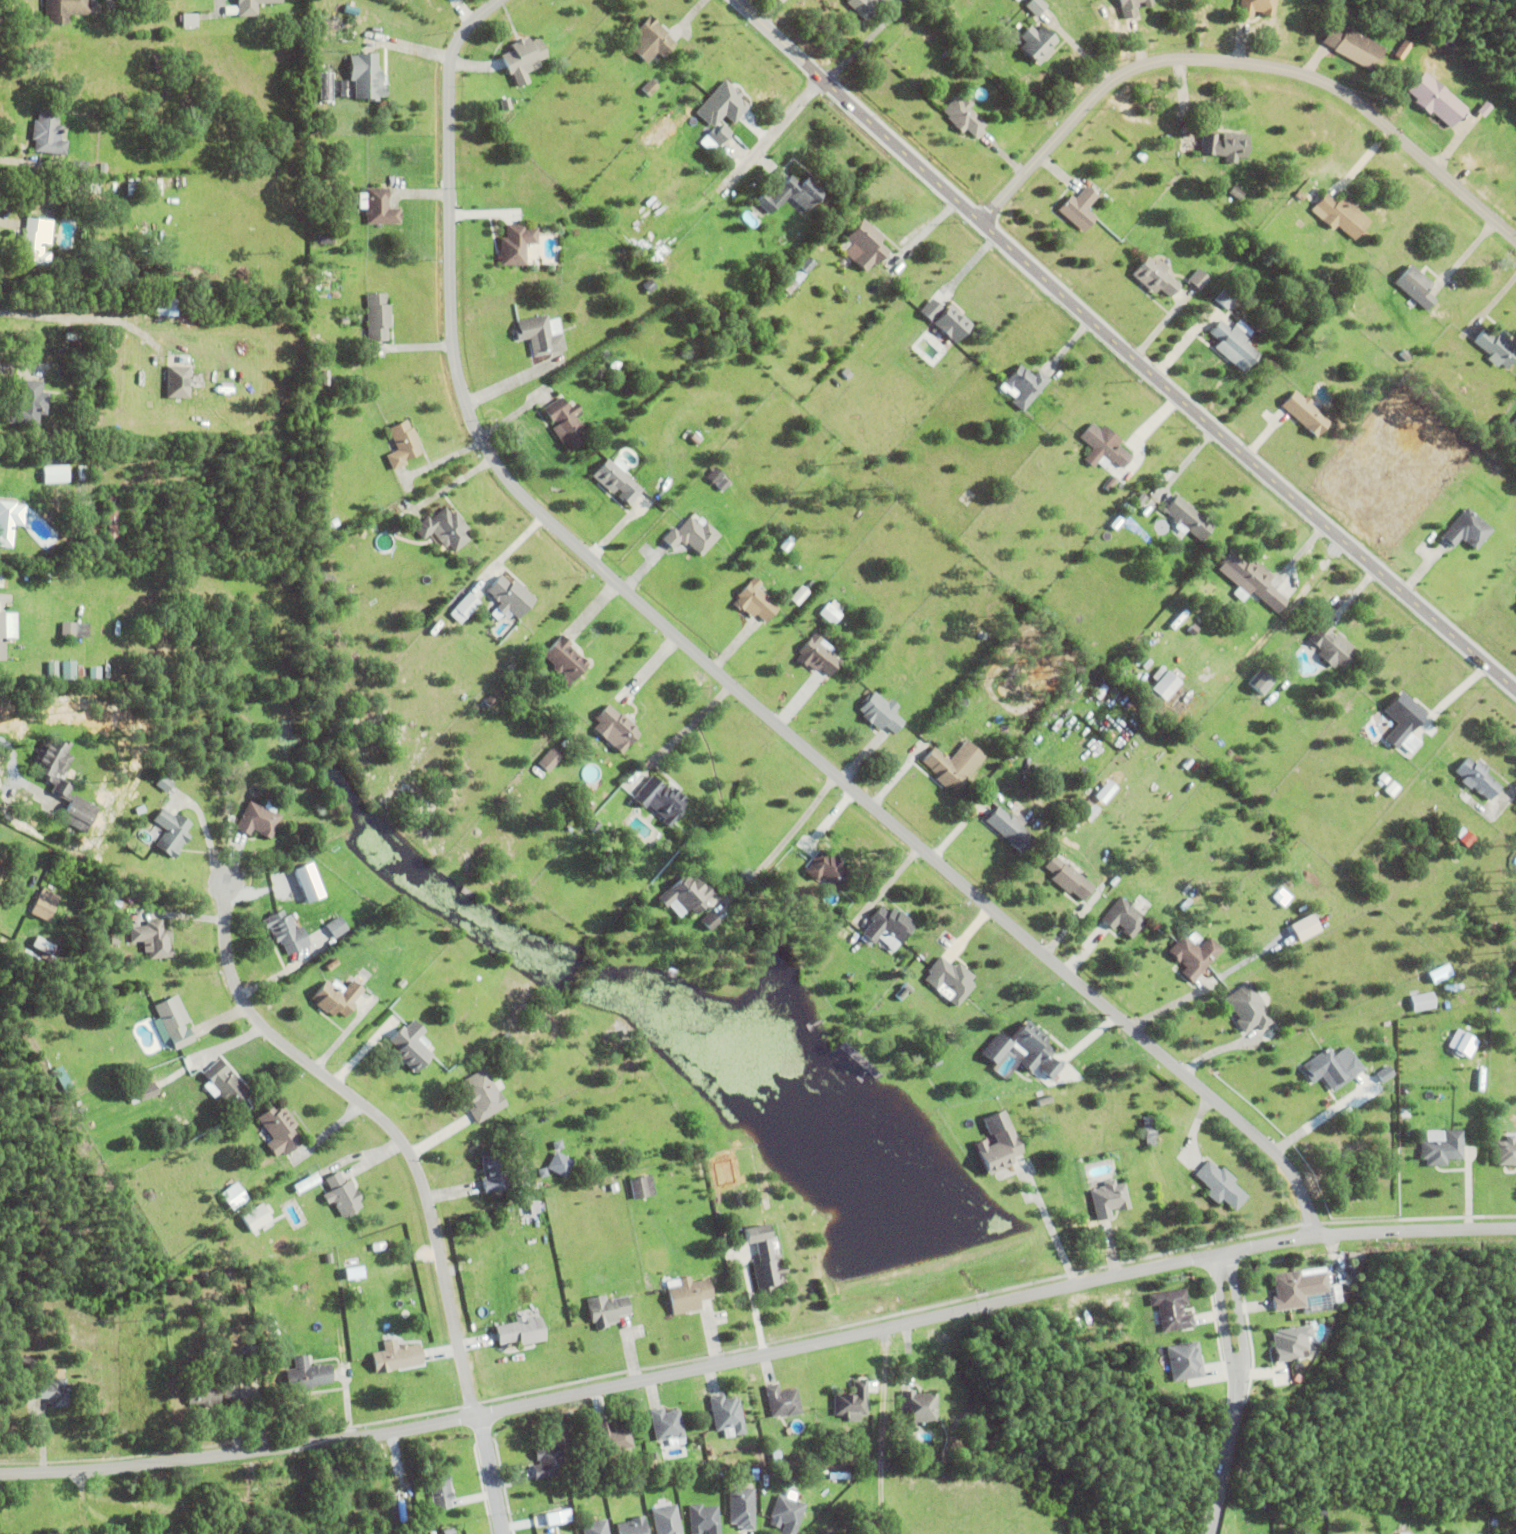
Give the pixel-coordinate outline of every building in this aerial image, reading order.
[(44,14),(44,0),(90,0),(90,13),(68,13),(68,22),(48,22),(48,14),(44,14)] [(237,15),(237,0),(282,0),(282,1),(256,2),(257,14),(237,15)] [(846,1),(847,0),(877,0),(876,1),(879,4),(865,19),(846,1)] [(1024,4),(1028,0),(1043,0),(1047,4),(1036,16),(1024,4)] [(1125,19),(1119,0),(1142,0),(1138,2),(1139,5),(1135,6),(1138,15),(1125,19)] [(1238,16),(1240,0),(1275,0),(1273,15),(1262,13),(1262,11),(1254,10),(1253,18),(1238,16)] [(182,13),(197,13),(197,25),(182,25),(182,13)] [(641,36),(635,31),(650,14),(669,32),(668,33),(677,42),(663,57),(657,51),(647,62),(631,47),(641,36)] [(1019,47),(1024,41),(1018,35),(1030,24),(1036,29),(1043,22),(1059,38),(1051,47),(1053,49),(1037,65),(1019,47)] [(1345,25),(1384,46),(1370,70),(1332,49),(1333,47),(1321,41),(1330,24),(1342,30),(1345,25)] [(539,37),(548,55),(539,60),(541,64),(526,71),(530,81),(519,86),(512,71),(509,73),(501,54),(514,48),(511,43),(528,35),(531,41),(539,37)] [(1394,54),(1398,48),(1404,52),(1400,57),(1394,54)] [(153,55),(165,52),(169,70),(156,72),(153,55)] [(378,65),(378,69),(382,69),(382,86),(387,86),(387,95),(378,95),(378,100),(368,100),(368,97),(355,97),(355,79),(350,79),(350,55),(357,55),(357,52),(377,52),(377,65),(378,65)] [(1430,110),(1428,113),(1414,101),(1416,98),(1406,89),(1422,70),(1465,107),(1449,127),(1430,110)] [(320,72),(333,72),(333,101),(331,101),(331,104),(320,104),(320,72)] [(641,88),(651,78),(659,86),(649,96),(641,88)] [(731,123),(747,103),(719,80),(692,113),(710,127),(720,115),(731,123)] [(719,145),(706,134),(719,119),(728,127),(734,121),(728,115),(725,118),(718,112),(720,109),(715,103),(732,85),(755,106),(738,125),(737,124),(731,130),(733,131),(719,145)] [(967,96),(973,102),(969,107),(987,123),(975,136),(966,128),(962,133),(954,125),(955,124),(947,116),(948,115),(942,110),(956,95),(962,101),(967,96)] [(501,99),(509,97),(512,108),(503,110),(501,99)] [(62,124),(60,139),(68,140),(66,154),(33,151),(35,139),(31,139),(33,119),(37,119),(38,107),(59,110),(57,124),(62,124)] [(1238,157),(1237,162),(1225,161),(1225,155),(1200,154),(1202,131),(1218,132),(1217,139),(1222,139),(1222,131),(1249,133),(1247,157),(1238,157)] [(1135,156),(1140,150),(1147,155),(1142,161),(1135,156)] [(70,173),(71,160),(88,161),(87,174),(70,173)] [(808,176),(825,190),(807,211),(790,195),(780,206),(778,204),(770,213),(756,200),(764,190),(771,197),(791,174),(802,183),(808,176)] [(126,183),(143,183),(143,194),(126,195),(126,183)] [(1097,216),(1083,232),(1057,209),(1071,193),(1075,197),(1087,185),(1099,195),(1087,208),(1097,216)] [(1229,192),(1234,185),(1245,192),(1240,199),(1229,192)] [(402,218),(401,218),(401,223),(368,223),(368,214),(366,214),(366,208),(360,208),(360,192),(367,192),(367,187),(389,187),(389,207),(401,207),(401,212),(402,212),(402,218)] [(1307,196),(1315,188),(1322,194),(1314,202),(1307,196)] [(1294,195),(1298,190),(1306,196),(1302,201),(1294,195)] [(1341,195),(1370,220),(1354,239),(1337,225),(1333,229),(1310,209),(1325,191),(1336,201),(1341,195)] [(537,218),(537,219),(533,219),(534,217),(527,216),(528,211),(542,213),(541,218),(537,218)] [(313,213),(326,213),(326,224),(314,224),(313,213)] [(49,266),(22,263),(22,258),(23,250),(20,249),(22,230),(25,231),(27,217),(46,219),(46,224),(53,225),(51,243),(44,243),(43,252),(50,253),(49,266)] [(853,243),(846,237),(864,217),(885,236),(880,241),(890,249),(877,264),(874,262),(866,271),(845,252),(853,243)] [(501,237),(507,237),(507,224),(527,224),(527,227),(538,227),(538,243),(527,243),(527,264),(501,264),(501,237)] [(781,284),(798,265),(808,254),(818,263),(791,293),(781,284)] [(1154,293),(1132,274),(1148,255),(1155,261),(1158,257),(1169,266),(1165,270),(1181,284),(1170,297),(1159,287),(1154,293)] [(664,268),(671,260),(674,263),(668,271),(664,268)] [(1394,282),(1411,263),(1433,282),(1426,290),(1436,298),(1426,309),(1394,282)] [(1188,279),(1198,268),(1210,278),(1200,289),(1188,279)] [(644,284),(651,278),(657,286),(650,292),(644,284)] [(1234,295),(1237,298),(1228,309),(1215,298),(1225,287),(1227,289),(1230,285),(1238,291),(1234,295)] [(391,304),(392,326),(388,327),(388,340),(368,340),(367,293),(387,293),(387,304),(391,304)] [(154,315),(154,297),(178,297),(178,315),(154,315)] [(949,302),(972,323),(955,342),(933,322),(935,320),(933,318),(931,321),(920,311),(932,297),(943,307),(935,317),(936,318),(949,302)] [(530,338),(518,340),(516,328),(520,328),(518,321),(548,314),(552,334),(563,332),(566,349),(534,356),(530,338)] [(1235,323),(1244,330),(1246,327),(1250,330),(1248,334),(1249,335),(1245,340),(1260,353),(1244,372),(1214,347),(1220,341),(1209,331),(1220,318),(1231,328),(1235,323)] [(1500,331),(1515,345),(1515,355),(1506,368),(1500,363),(1497,367),(1487,358),(1489,355),(1473,341),(1484,328),(1495,337),(1500,331)] [(39,353),(40,348),(53,351),(52,356),(39,353)] [(1399,354),(1404,349),(1411,355),(1407,360),(1399,354)] [(317,354),(326,354),(326,362),(318,362),(317,354)] [(611,368),(612,361),(622,362),(621,370),(611,368)] [(1011,401),(1015,397),(1007,390),(1005,392),(999,386),(1019,362),(1034,375),(1038,370),(1050,380),(1023,411),(1011,401)] [(167,397),(168,365),(190,366),(190,398),(167,397)] [(596,376),(600,367),(606,370),(602,379),(596,376)] [(8,403),(16,404),(19,379),(44,381),(43,392),(50,392),(48,415),(41,414),(40,425),(6,422),(8,403)] [(622,391),(627,386),(632,391),(627,396),(622,391)] [(1307,396),(1313,401),(1311,403),(1331,421),(1317,437),(1282,405),(1295,390),(1305,398),(1307,396)] [(577,402),(582,409),(574,414),(590,437),(569,451),(552,427),(558,423),(555,420),(553,421),(544,409),(562,396),(570,408),(577,402)] [(413,427),(420,443),(418,444),(422,452),(405,460),(407,464),(393,470),(386,455),(398,449),(388,428),(407,419),(411,428),(413,427)] [(1104,425),(1122,440),(1118,444),(1133,457),(1123,469),(1114,461),(1112,463),(1102,454),(1100,457),(1094,452),(1096,450),(1080,436),(1092,422),(1100,429),(1104,425)] [(624,472),(643,489),(629,505),(626,502),(625,503),(618,496),(621,492),(617,488),(612,494),(592,475),(609,458),(613,462),(618,457),(629,467),(624,472)] [(78,466),(85,465),(87,481),(80,481),(78,466)] [(706,476),(716,466),(725,474),(716,485),(706,476)] [(716,486),(724,477),(731,483),(724,492),(716,486)] [(1203,514),(1216,525),(1202,541),(1181,523),(1179,524),(1177,524),(1174,521),(1174,519),(1175,518),(1165,509),(1177,495),(1202,516),(1203,514)] [(108,542),(108,496),(118,496),(117,542),(108,542)] [(12,547),(0,546),(0,500),(17,502),(17,505),(24,506),(23,523),(15,522),(12,547)] [(85,501),(99,501),(99,513),(85,513),(85,501)] [(1472,509),(1475,505),(1483,512),(1480,516),(1472,509)] [(456,511),(469,528),(466,531),(472,538),(455,552),(449,544),(442,550),(429,535),(424,540),(414,527),(428,516),(431,519),(446,506),(452,514),(456,511)] [(1464,541),(1461,538),(1453,548),(1441,538),(1467,507),(1494,529),(1476,550),(1467,542),(1468,541),(1466,539),(1464,541)] [(701,517),(706,522),(707,521),(721,535),(702,556),(687,542),(684,545),(680,541),(673,549),(663,539),(674,527),(677,530),(690,516),(696,522),(701,517)] [(780,547),(786,538),(793,543),(787,552),(780,547)] [(1233,593),(1242,583),(1235,577),(1252,558),(1273,577),(1268,583),(1277,591),(1266,604),(1252,591),(1243,602),(1233,593)] [(322,581),(325,573),(334,576),(331,585),(322,581)] [(516,579),(536,598),(518,619),(508,610),(498,621),(490,614),(501,602),(499,600),(497,602),(492,597),(493,596),(486,590),(501,574),(511,584),(516,579)] [(780,608),(767,623),(756,614),(753,617),(744,609),(742,612),(733,604),(740,597),(738,596),(755,576),(762,583),(758,588),(764,594),(765,593),(770,597),(769,599),(780,608)] [(790,599),(802,585),(810,592),(798,605),(790,599)] [(451,613),(461,623),(483,602),(470,588),(453,604),(457,607),(451,613)] [(838,612),(841,606),(831,599),(828,605),(838,612)] [(832,625),(840,614),(823,602),(815,614),(832,625)] [(6,661),(0,661),(0,613),(17,613),(17,638),(5,638),(6,661)] [(869,622),(873,618),(880,625),(876,629),(869,622)] [(1199,633),(1213,620),(1216,624),(1202,636),(1199,633)] [(61,636),(62,622),(89,623),(88,638),(61,636)] [(1322,651),(1327,645),(1313,633),(1322,623),(1333,632),(1332,633),(1335,635),(1338,632),(1359,650),(1343,669),(1322,651)] [(820,667),(816,672),(808,665),(806,667),(804,665),(803,665),(797,660),(802,654),(799,652),(816,632),(835,648),(831,653),(842,662),(830,676),(820,667)] [(559,680),(565,674),(562,671),(561,672),(558,672),(554,669),(554,666),(555,665),(544,655),(562,634),(572,644),(570,646),(590,663),(568,688),(559,680)] [(918,642),(921,639),(933,649),(930,652),(918,642)] [(1307,650),(1311,646),(1324,657),(1320,661),(1307,650)] [(1266,664),(1273,656),(1278,660),(1271,668),(1266,664)] [(77,661),(63,660),(63,678),(77,679),(77,661)] [(59,661),(48,661),(47,676),(59,677),(59,661)] [(1271,681),(1258,670),(1244,685),(1257,696),(1271,681)] [(1386,739),(1399,724),(1384,711),(1402,690),(1428,713),(1397,749),(1386,739)] [(892,699),(900,706),(896,711),(897,711),(895,714),(905,722),(895,734),(885,725),(880,730),(872,723),(872,724),(863,716),(865,714),(859,710),(864,704),(862,703),(869,695),(871,697),(875,692),(888,703),(892,699)] [(1164,697),(1169,692),(1178,700),(1173,706),(1164,697)] [(485,701),(490,695),(497,701),(491,707),(485,701)] [(1159,706),(1162,702),(1168,708),(1165,712),(1159,706)] [(641,733),(623,754),(594,729),(600,722),(596,719),(609,704),(621,715),(622,713),(638,727),(636,729),(641,733)] [(234,746),(236,736),(243,737),(241,747),(234,746)] [(73,757),(62,777),(56,773),(54,776),(58,778),(59,777),(73,785),(68,794),(73,797),(74,795),(99,808),(85,833),(61,820),(70,803),(51,792),(55,785),(43,778),(45,775),(35,769),(38,763),(33,761),(44,741),(49,743),(53,737),(63,743),(65,740),(71,743),(66,753),(73,757)] [(938,776),(931,770),(932,770),(922,761),(934,746),(943,753),(949,757),(948,758),(950,760),(967,740),(986,756),(956,792),(948,786),(946,788),(936,779),(938,776)] [(538,763),(553,748),(563,757),(549,773),(538,763)] [(1478,759),(1489,768),(1486,772),(1493,778),(1492,779),(1502,787),(1490,801),(1481,794),(1479,794),(1476,791),(1476,790),(1473,787),(1470,789),(1461,781),(1463,779),(1455,772),(1468,756),(1475,763),(1478,759)] [(1384,783),(1381,787),(1377,783),(1380,780),(1378,778),(1383,772),(1391,779),(1386,785),(1384,783)] [(155,785),(162,775),(174,783),(167,793),(155,785)] [(686,797),(683,801),(686,804),(681,809),(684,811),(669,828),(663,822),(665,819),(648,804),(645,808),(633,798),(652,776),(666,788),(667,786),(671,789),(673,786),(686,797)] [(1385,791),(1393,781),(1401,788),(1393,798),(1385,791)] [(1098,811),(1085,799),(1075,810),(1087,822),(1098,811)] [(281,816),(270,839),(260,834),(261,832),(253,829),(250,835),(236,829),(249,801),(257,805),(258,804),(263,806),(266,800),(278,805),(274,813),(281,816)] [(1010,814),(1012,813),(1016,816),(1016,819),(1015,820),(1037,839),(1023,854),(1010,843),(1011,842),(986,820),(999,806),(1009,815),(1010,814)] [(178,814),(192,823),(185,833),(191,837),(186,844),(184,842),(178,851),(179,852),(174,859),(156,846),(162,838),(161,837),(163,833),(164,834),(167,830),(153,820),(162,808),(176,818),(178,814)] [(1454,834),(1461,826),(1467,831),(1460,839),(1454,834)] [(792,849),(805,834),(809,838),(796,853),(792,849)] [(1448,842),(1453,837),(1457,840),(1451,846),(1448,842)] [(829,853),(834,856),(835,855),(839,858),(837,859),(843,865),(842,867),(845,870),(846,869),(853,875),(839,891),(821,875),(816,881),(805,871),(813,861),(811,859),(820,848),(827,855),(829,853)] [(1066,862),(1068,864),(1068,863),(1074,867),(1073,868),(1096,887),(1084,901),(1072,892),(1070,894),(1052,879),(1055,875),(1045,867),(1055,855),(1065,863),(1066,862)] [(329,897),(316,862),(297,869),(311,903),(329,897)] [(703,886),(705,884),(713,894),(704,902),(707,905),(696,915),(690,909),(680,918),(669,905),(666,908),(657,899),(685,874),(687,876),(688,875),(692,880),(695,877),(703,886)] [(1283,886),(1287,882),(1292,888),(1287,892),(1283,886)] [(1273,897),(1278,892),(1289,902),(1284,907),(1273,897)] [(103,900),(105,895),(118,901),(116,906),(103,900)] [(1129,902),(1134,906),(1134,907),(1148,920),(1132,939),(1123,932),(1125,930),(1118,924),(1113,931),(1101,921),(1121,897),(1128,903),(1129,902)] [(34,908),(38,899),(49,905),(45,914),(34,908)] [(1179,907),(1185,902),(1189,906),(1183,911),(1179,907)] [(911,919),(909,922),(915,927),(894,953),(887,948),(888,946),(878,938),(874,944),(862,934),(872,921),(870,919),(881,906),(889,913),(893,908),(899,913),(901,911),(911,919)] [(301,927),(302,927),(310,945),(288,955),(283,944),(282,945),(280,941),(276,943),(269,927),(266,929),(262,921),(269,918),(269,917),(270,916),(269,915),(273,913),(273,914),(282,910),(285,916),(290,914),(290,915),(295,913),(301,927)] [(700,922),(710,912),(720,922),(710,932),(700,922)] [(339,916),(349,930),(335,939),(325,926),(326,925),(323,920),(334,913),(337,917),(339,916)] [(1291,942),(1314,933),(1307,914),(1283,923),(1291,942)] [(170,949),(172,948),(173,957),(150,959),(149,953),(145,953),(143,942),(132,943),(130,927),(146,926),(146,921),(162,920),(163,930),(170,929),(171,938),(169,939),(170,949)] [(1210,937),(1223,950),(1193,983),(1181,973),(1186,968),(1181,963),(1183,961),(1181,960),(1178,962),(1172,956),(1173,956),(1169,952),(1184,935),(1199,949),(1210,937)] [(111,937),(119,936),(120,944),(111,945),(111,937)] [(325,949),(317,955),(314,952),(329,940),(332,943),(331,945),(332,946),(326,951),(325,949)] [(941,956),(951,966),(952,964),(955,967),(958,963),(974,977),(971,981),(973,983),(973,984),(975,986),(956,1008),(925,980),(930,974),(928,972),(915,986),(907,979),(906,980),(901,975),(918,956),(931,967),(941,956)] [(881,984),(889,975),(894,979),(886,988),(881,984)] [(357,1005),(346,1018),(338,1011),(333,1017),(328,1012),(326,1014),(316,1005),(317,1003),(312,999),(327,981),(342,993),(352,980),(364,990),(354,1003),(357,1005)] [(1219,997),(1238,1032),(1253,1025),(1255,1029),(1268,1023),(1246,982),(1219,997)] [(908,995),(902,1002),(896,996),(902,989),(901,988),(905,984),(912,990),(908,995)] [(1410,996),(1432,992),(1435,1008),(1413,1012),(1410,996)] [(189,1028),(196,1041),(176,1051),(155,1006),(177,995),(190,1021),(184,1024),(187,1029),(189,1028)] [(395,1054),(399,1050),(389,1041),(403,1026),(406,1029),(414,1020),(426,1032),(418,1040),(433,1056),(416,1074),(395,1054)] [(1051,1057),(1063,1067),(1052,1081),(1040,1070),(1047,1062),(1046,1061),(1042,1066),(1039,1064),(1031,1073),(1019,1063),(1027,1054),(1010,1040),(1027,1020),(1048,1038),(1044,1043),(1054,1051),(1050,1057),(1051,1058),(1051,1057)] [(1443,1048),(1466,1058),(1474,1040),(1451,1030),(1443,1048)] [(498,1041),(507,1032),(516,1043),(508,1051),(498,1041)] [(1353,1055),(1364,1069),(1332,1092),(1321,1077),(1311,1084),(1304,1074),(1307,1072),(1303,1067),(1328,1048),(1334,1056),(1346,1047),(1353,1056),(1353,1055)] [(931,1062),(936,1057),(942,1062),(937,1067),(931,1062)] [(226,1066),(230,1071),(225,1074),(229,1079),(235,1074),(252,1094),(234,1109),(228,1102),(222,1107),(215,1098),(221,1094),(203,1074),(219,1060),(225,1067),(226,1066)] [(1375,1074),(1388,1066),(1394,1075),(1382,1084),(1375,1074)] [(473,1103),(469,1105),(465,1098),(466,1097),(459,1084),(484,1069),(507,1106),(478,1125),(469,1111),(475,1107),(473,1103)] [(140,1097),(131,1101),(128,1093),(137,1090),(137,1089),(155,1082),(159,1095),(141,1102),(140,1097)] [(1037,1101),(1050,1097),(1052,1103),(1039,1107),(1037,1101)] [(284,1107),(298,1126),(293,1129),(304,1143),(285,1157),(282,1153),(277,1158),(267,1145),(274,1140),(258,1119),(275,1105),(279,1111),(284,1107)] [(974,1145),(984,1140),(987,1148),(997,1144),(992,1133),(1010,1125),(1023,1154),(1011,1159),(1013,1164),(988,1175),(974,1145)] [(1143,1127),(1153,1126),(1155,1146),(1145,1147),(1143,1127)] [(1426,1160),(1420,1160),(1420,1142),(1445,1141),(1444,1130),(1463,1130),(1464,1160),(1446,1160),(1446,1167),(1426,1167),(1426,1160)] [(1515,1142),(1515,1166),(1498,1166),(1498,1162),(1495,1162),(1495,1141),(1506,1141),(1506,1136),(1515,1136),(1515,1142)] [(482,1180),(486,1180),(480,1154),(504,1149),(513,1189),(485,1194),(482,1180)] [(576,1159),(557,1150),(549,1168),(568,1177),(576,1159)] [(1222,1167),(1236,1180),(1233,1183),(1248,1197),(1235,1212),(1221,1200),(1217,1205),(1205,1194),(1209,1190),(1193,1175),(1208,1160),(1219,1170),(1222,1167)] [(350,1181),(356,1191),(357,1191),(362,1200),(359,1201),(362,1208),(356,1211),(358,1213),(350,1218),(349,1216),(343,1219),(333,1202),(328,1205),(323,1196),(332,1191),(326,1180),(339,1172),(345,1184),(350,1181)] [(294,1187),(317,1174),(322,1182),(298,1195),(294,1187)] [(629,1180),(651,1175),(655,1196),(634,1200),(629,1180)] [(1124,1184),(1130,1209),(1118,1212),(1118,1209),(1110,1211),(1111,1219),(1097,1222),(1090,1191),(1099,1189),(1098,1188),(1104,1187),(1103,1183),(1114,1180),(1116,1186),(1124,1184)] [(253,1198),(240,1182),(224,1194),(236,1210),(253,1198)] [(516,1186),(529,1183),(531,1192),(517,1195),(516,1186)] [(610,1186),(616,1184),(618,1191),(612,1192),(610,1186)] [(243,1217),(255,1234),(277,1218),(265,1202),(243,1217)] [(781,1266),(785,1266),(787,1275),(783,1276),(786,1288),(773,1290),(774,1291),(770,1292),(771,1295),(762,1297),(761,1294),(759,1294),(752,1265),(760,1263),(756,1243),(746,1245),(743,1230),(767,1225),(773,1254),(771,1254),(772,1257),(779,1255),(781,1266)] [(365,1246),(384,1243),(385,1250),(366,1253),(365,1246)] [(377,1264),(395,1260),(397,1265),(379,1269),(377,1264)] [(1272,1298),(1275,1298),(1272,1276),(1300,1272),(1305,1308),(1274,1312),(1272,1298)] [(701,1310),(673,1316),(667,1289),(668,1289),(667,1282),(690,1277),(691,1284),(709,1280),(713,1299),(700,1302),(701,1310)] [(1179,1308),(1182,1308),(1183,1315),(1192,1314),(1194,1329),(1162,1334),(1157,1306),(1150,1307),(1148,1296),(1185,1290),(1188,1306),(1179,1307),(1179,1308)] [(613,1300),(627,1297),(631,1315),(618,1318),(619,1322),(607,1325),(608,1329),(597,1332),(595,1324),(592,1324),(587,1299),(605,1296),(606,1301),(613,1299),(613,1300)] [(519,1342),(499,1347),(495,1327),(516,1323),(515,1317),(524,1315),(525,1321),(541,1318),(546,1341),(520,1347),(519,1342)] [(1274,1349),(1272,1335),(1276,1335),(1276,1332),(1311,1326),(1312,1338),(1306,1339),(1308,1351),(1301,1352),(1302,1360),(1276,1364),(1274,1349)] [(262,1329),(270,1328),(271,1339),(263,1339),(262,1329)] [(405,1344),(407,1346),(408,1347),(420,1345),(424,1365),(391,1371),(391,1372),(376,1375),(372,1354),(385,1352),(383,1342),(397,1340),(398,1349),(400,1349),(400,1347),(401,1345),(405,1344)] [(1201,1363),(1204,1378),(1172,1383),(1166,1348),(1199,1342),(1200,1352),(1198,1352),(1200,1363),(1201,1363)] [(250,1347),(258,1347),(258,1357),(250,1357),(250,1347)] [(314,1368),(313,1366),(320,1365),(320,1366),(331,1365),(333,1385),(321,1386),(321,1387),(311,1387),(312,1392),(298,1393),(298,1390),(287,1391),(285,1371),(296,1370),(295,1358),(308,1357),(309,1368),(314,1368)] [(224,1400),(224,1396),(221,1396),(221,1405),(212,1405),(212,1409),(203,1409),(203,1405),(189,1405),(189,1384),(204,1384),(204,1383),(207,1383),(207,1384),(224,1384),(224,1378),(240,1378),(240,1400),(224,1400)] [(77,1385),(77,1408),(51,1408),(51,1405),(47,1405),(47,1400),(27,1400),(27,1386),(51,1386),(51,1383),(55,1383),(55,1379),(66,1379),(66,1385),(77,1385)] [(834,1417),(834,1395),(853,1395),(853,1382),(866,1382),(867,1416),(850,1417),(850,1418),(842,1419),(841,1416),(834,1417)] [(797,1390),(802,1415),(787,1418),(787,1415),(771,1418),(765,1387),(778,1385),(779,1393),(797,1390)] [(936,1395),(936,1422),(901,1423),(901,1392),(914,1391),(914,1395),(936,1395)] [(746,1435),(735,1437),(733,1429),(716,1432),(710,1398),(723,1396),(724,1401),(735,1398),(736,1402),(739,1401),(746,1435)] [(670,1413),(670,1412),(679,1411),(684,1439),(677,1440),(677,1439),(672,1440),(672,1439),(656,1442),(650,1412),(663,1409),(664,1414),(670,1413)] [(633,1449),(618,1452),(618,1454),(603,1457),(596,1422),(610,1419),(612,1431),(621,1430),(620,1427),(629,1425),(633,1449)] [(900,1443),(904,1438),(917,1450),(912,1455),(900,1443)] [(539,1461),(536,1462),(534,1451),(563,1445),(566,1458),(563,1459),(566,1474),(536,1481),(532,1468),(540,1466),(539,1461)] [(453,1493),(454,1501),(451,1502),(453,1509),(435,1512),(429,1479),(449,1475),(452,1493),(453,1493)] [(741,1532),(741,1528),(737,1529),(737,1525),(730,1525),(729,1490),(755,1490),(755,1531),(741,1532)] [(806,1506),(796,1533),(782,1533),(785,1525),(781,1524),(779,1530),(770,1526),(772,1519),(770,1518),(779,1496),(806,1506)] [(397,1503),(404,1502),(406,1522),(400,1523),(397,1503)] [(701,1532),(702,1533),(691,1533),(688,1506),(702,1505),(702,1509),(718,1507),(720,1533),(707,1533),(707,1532),(701,1532)] [(676,1506),(682,1533),(657,1533),(652,1511),(676,1506)] [(644,1516),(647,1533),(619,1533),(617,1525),(632,1522),(631,1519),(644,1516)] [(1489,1526),(1492,1519),(1498,1521),(1495,1528),(1489,1526)] [(607,1521),(610,1533),(584,1533),(582,1526),(607,1521)]
